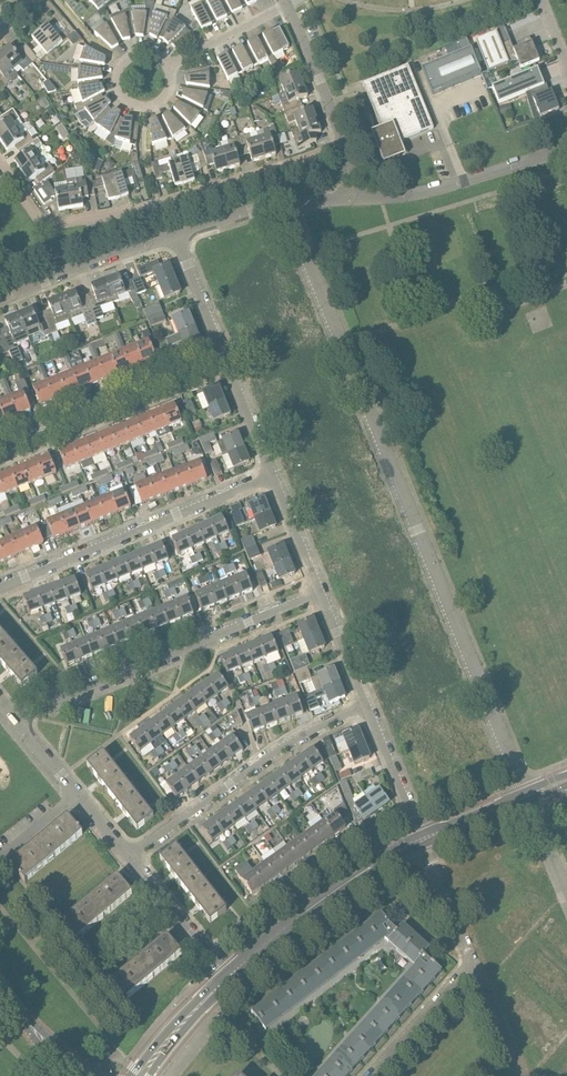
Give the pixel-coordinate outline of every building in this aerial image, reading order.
[(103,7),(106,5),(102,0),(88,0),(93,6),(84,14),(78,8),(73,12),(83,24),(103,7)] [(144,35),(150,35),(153,13),(155,0),(146,1),(147,14),(132,14),(135,35),(136,37),(143,38),(144,35)] [(225,0),(209,0),(206,1),(216,20),(217,22),(227,18),(226,15),(231,12),(225,0)] [(246,4),(244,0),(225,0),(231,12),(232,14),(242,10),(241,7),(246,4)] [(211,23),(216,20),(206,1),(206,2),(201,5),(201,4),(191,10),(200,28),(200,29),(201,28),(202,30),(212,26),(211,23)] [(158,37),(164,39),(173,20),(177,12),(170,9),(167,18),(153,13),(150,35),(150,37),(156,40),(158,37)] [(135,35),(132,14),(131,10),(125,11),(110,17),(111,21),(112,22),(122,40),(123,42),(130,40),(130,37),(135,35)] [(55,49),(75,32),(64,19),(59,24),(65,31),(58,37),(48,25),(39,31),(55,49)] [(171,44),(176,48),(191,33),(173,20),(164,39),(163,41),(168,46),(171,44)] [(117,44),(122,40),(112,22),(107,26),(107,25),(95,34),(112,50),(119,47),(117,44)] [(503,24),(496,27),(502,41),(509,38),(503,24)] [(263,36),(264,38),(273,56),(283,51),(289,48),(279,30),(273,33),(272,30),(263,36)] [(40,62),(47,56),(55,49),(39,31),(32,38),(42,50),(35,56),(27,46),(22,51),(32,64),(38,59),(40,62)] [(539,62),(539,61),(530,38),(523,41),(525,46),(514,50),(512,45),(510,42),(502,45),(497,32),(476,41),(488,72),(509,63),(517,59),(521,69),(539,62)] [(74,44),(81,38),(76,33),(70,38),(74,44)] [(268,59),(273,56),(264,38),(258,41),(257,38),(248,44),(249,46),(258,64),(268,59)] [(432,95),(482,75),(481,75),(466,38),(456,42),(461,54),(422,70),(432,95)] [(79,69),(99,72),(101,66),(105,67),(106,59),(85,48),(78,46),(73,60),(80,62),(81,63),(79,69)] [(253,67),(258,64),(249,46),(243,49),(242,46),(232,52),(233,54),(243,72),(253,67)] [(32,64),(22,51),(17,55),(9,47),(0,55),(13,70),(18,65),(23,71),(32,64)] [(238,75),(243,72),(233,54),(228,56),(227,54),(217,60),(218,62),(218,63),(219,62),(228,80),(238,75)] [(4,88),(12,81),(8,75),(13,70),(0,55),(0,84),(4,88)] [(406,155),(405,152),(401,142),(434,128),(408,65),(363,84),(381,130),(372,133),(384,164),(406,155)] [(186,86),(188,86),(209,89),(210,89),(209,67),(188,71),(188,78),(185,78),(186,86)] [(79,90),(99,86),(99,80),(103,80),(101,72),(99,72),(79,69),(78,68),(78,84),(79,83),(79,90)] [(559,110),(557,105),(551,92),(549,93),(545,80),(542,81),(538,69),(496,86),(492,88),(493,88),(499,104),(530,92),(541,119),(555,115),(554,112),(559,110)] [(488,90),(493,88),(492,88),(496,86),(490,71),(481,75),(488,90)] [(284,93),(303,85),(298,73),(288,78),(285,72),(270,78),(275,89),(282,86),(284,93)] [(49,81),(44,86),(49,94),(54,93),(58,91),(49,81)] [(284,113),(299,107),(297,101),(308,96),(303,85),(284,93),(285,93),(278,95),(281,102),(280,102),(284,113)] [(85,111),(104,100),(102,94),(105,93),(101,86),(99,86),(79,90),(78,90),(82,103),(75,105),(78,114),(85,111)] [(182,99),(184,100),(199,107),(203,109),(208,95),(207,95),(209,89),(188,86),(187,92),(183,91),(182,99)] [(94,122),(98,127),(112,112),(109,107),(111,104),(106,99),(104,100),(85,111),(78,114),(77,115),(82,123),(88,128),(94,122)] [(174,110),(175,112),(187,123),(190,127),(199,115),(196,113),(199,107),(184,100),(180,105),(177,103),(174,110)] [(17,130),(13,124),(20,120),(15,113),(19,110),(17,107),(3,117),(0,119),(0,120),(3,125),(0,127),(0,140),(1,141),(17,130)] [(298,127),(317,121),(313,109),(301,113),(299,107),(284,113),(288,124),(295,121),(298,127)] [(106,142),(112,146),(124,120),(119,117),(121,113),(114,110),(112,112),(98,127),(110,136),(106,142)] [(163,118),(164,120),(173,139),(185,130),(183,128),(187,123),(175,112),(170,115),(168,113),(163,118)] [(124,142),(136,146),(139,124),(132,122),(133,119),(125,118),(124,120),(112,146),(122,149),(124,142)] [(167,140),(173,139),(164,120),(158,122),(156,119),(149,122),(150,124),(153,145),(167,141),(167,140)] [(317,121),(298,127),(291,130),(297,148),(313,142),(310,136),(321,132),(317,121)] [(61,133),(66,130),(62,124),(57,127),(61,133)] [(258,139),(264,158),(276,155),(273,144),(279,142),(274,126),(263,130),(265,137),(258,139)] [(21,150),(34,141),(38,139),(36,136),(32,138),(28,132),(21,136),(17,130),(1,141),(8,151),(17,145),(21,150)] [(252,162),(264,158),(258,139),(252,141),(250,134),(238,137),(243,153),(249,151),(252,162)] [(73,141),(79,147),(84,142),(78,135),(73,141)] [(222,150),(228,169),(240,166),(237,155),(243,153),(238,137),(227,141),(229,148),(222,150)] [(22,172),(38,161),(42,159),(36,150),(42,146),(38,139),(34,141),(21,150),(24,156),(15,162),(22,172)] [(216,173),(228,169),(222,150),(216,152),(214,149),(209,150),(208,146),(202,148),(207,164),(213,162),(216,173)] [(195,181),(190,166),(199,163),(200,166),(207,164),(202,148),(195,150),(197,156),(185,160),(183,155),(177,157),(185,185),(195,181)] [(137,154),(130,152),(132,166),(138,163),(137,154)] [(175,187),(185,185),(177,157),(172,158),(174,163),(160,167),(158,162),(151,164),(156,180),(163,178),(162,174),(171,172),(175,187)] [(39,183),(42,182),(55,173),(49,163),(42,167),(38,161),(22,172),(29,183),(36,178),(39,183)] [(136,180),(143,178),(138,163),(132,166),(133,170),(112,177),(119,200),(129,195),(124,181),(135,177),(136,180)] [(82,195),(88,194),(95,193),(94,190),(93,183),(92,177),(66,181),(68,189),(71,208),(84,206),(82,195)] [(109,201),(119,200),(112,177),(93,183),(94,190),(105,187),(109,201)] [(59,211),(71,208),(68,189),(47,193),(44,189),(38,192),(46,204),(52,200),(51,198),(57,197),(59,211)] [(160,285),(175,279),(169,265),(161,268),(158,261),(137,269),(141,277),(154,272),(160,285)] [(133,303),(139,301),(131,281),(123,284),(119,276),(106,281),(114,302),(119,300),(118,297),(129,293),(133,303)] [(142,280),(141,277),(131,281),(134,288),(139,301),(142,299),(140,293),(146,291),(142,280)] [(175,279),(160,285),(165,299),(180,293),(175,279)] [(100,307),(114,302),(106,281),(92,286),(95,293),(87,296),(95,319),(104,316),(100,307)] [(97,323),(95,319),(87,296),(78,299),(76,293),(62,298),(71,320),(84,315),(88,326),(97,323)] [(47,322),(52,334),(57,347),(63,344),(57,330),(67,326),(66,322),(71,320),(62,298),(49,303),(51,310),(43,313),(47,322)] [(147,319),(163,312),(159,304),(144,310),(147,319)] [(28,335),(40,330),(39,327),(40,327),(32,309),(19,315),(28,335)] [(151,327),(166,321),(163,312),(147,319),(151,327)] [(179,333),(195,327),(189,313),(174,320),(179,333)] [(29,338),(28,335),(19,315),(6,320),(9,327),(1,330),(9,352),(16,349),(14,344),(29,338)] [(195,327),(179,333),(185,347),(200,341),(195,327)] [(9,352),(1,330),(0,331),(0,347),(3,354),(9,352)] [(148,341),(149,344),(150,344),(154,342),(150,332),(145,334),(148,341)] [(117,343),(122,341),(119,333),(114,336),(117,343)] [(163,356),(171,353),(165,339),(158,342),(163,356)] [(122,341),(117,343),(120,351),(125,348),(122,341)] [(144,364),(156,359),(150,344),(149,344),(148,341),(136,346),(144,364)] [(91,353),(97,351),(94,344),(88,346),(91,353)] [(131,369),(144,364),(136,346),(123,351),(131,369)] [(15,364),(24,360),(18,348),(16,349),(9,352),(15,364)] [(97,351),(91,353),(94,360),(99,358),(97,351)] [(118,374),(131,369),(123,351),(111,356),(118,374)] [(66,363),(71,361),(68,354),(63,357),(66,363)] [(105,380),(118,374),(111,356),(98,361),(105,380)] [(71,361),(66,363),(68,370),(74,368),(71,361)] [(92,385),(105,380),(98,361),(85,367),(92,385)] [(40,374),(46,372),(43,365),(37,367),(40,374)] [(80,390),(92,385),(85,367),(72,372),(80,390)] [(46,372),(40,374),(43,381),(49,379),(46,372)] [(67,395),(80,390),(72,372),(59,377),(67,395)] [(54,401),(67,395),(59,377),(47,382),(54,401)] [(4,389),(9,387),(6,380),(1,382),(4,389)] [(41,406),(54,401),(47,382),(34,388),(41,406)] [(9,387),(4,389),(6,395),(12,393),(9,387)] [(209,407),(224,401),(219,387),(204,394),(209,407)] [(10,397),(18,416),(31,411),(23,392),(10,397)] [(18,416),(10,397),(0,402),(0,408),(5,421),(18,416)] [(189,415),(196,412),(190,399),(183,402),(189,415)] [(224,401),(209,407),(215,421),(230,415),(224,401)] [(169,428),(182,423),(175,405),(162,410),(169,428)] [(156,433),(169,428),(162,410),(149,416),(156,433)] [(144,438),(156,433),(149,416),(137,421),(144,438)] [(131,444),(144,438),(137,421),(124,426),(131,444)] [(195,429),(202,426),(199,421),(192,423),(195,429)] [(118,449),(131,444),(124,426),(111,431),(118,449)] [(105,454),(118,449),(111,431),(98,436),(105,454)] [(213,452),(209,444),(217,440),(214,433),(199,439),(206,455),(213,452)] [(229,455),(244,448),(238,434),(217,443),(223,457),(229,455)] [(108,460),(105,454),(98,436),(85,442),(95,464),(95,465),(108,460)] [(82,470),(95,464),(85,442),(73,447),(80,465),(82,470)] [(67,470),(80,465),(73,447),(60,452),(67,470)] [(174,456),(183,453),(181,448),(172,451),(174,456)] [(244,448),(229,455),(234,468),(249,462),(244,448)] [(44,479),(57,474),(50,456),(37,462),(44,479)] [(213,470),(220,467),(216,459),(209,462),(213,470)] [(31,484),(44,479),(37,462),(24,467),(31,484)] [(187,466),(194,484),(207,479),(200,462),(187,466)] [(181,489),(194,484),(187,466),(174,471),(181,489)] [(18,490),(31,484),(24,467),(11,472),(18,490)] [(215,476),(222,473),(220,467),(213,470),(215,476)] [(168,494),(181,489),(174,471),(161,476),(168,494)] [(18,490),(11,472),(0,477),(0,481),(6,495),(18,490)] [(87,483),(100,478),(98,473),(91,476),(90,474),(84,476),(87,483)] [(106,484),(114,481),(112,476),(104,479),(106,484)] [(155,499),(168,494),(161,476),(148,481),(155,499)] [(67,486),(69,490),(79,486),(77,481),(67,486)] [(142,503),(155,499),(148,481),(135,486),(142,503)] [(81,495),(88,492),(86,487),(79,490),(81,495)] [(111,495),(118,513),(131,508),(124,490),(111,495)] [(38,503),(46,500),(44,495),(36,498),(38,503)] [(105,518),(118,513),(111,495),(98,501),(105,518)] [(55,505),(63,502),(61,497),(53,500),(55,505)] [(31,506),(38,503),(36,498),(29,501),(31,506)] [(255,519),(270,513),(265,499),(249,505),(255,519)] [(48,508),(55,505),(53,500),(46,503),(48,508)] [(92,523),(105,518),(98,501),(85,506),(92,523)] [(5,516),(13,513),(11,509),(8,502),(6,503),(8,509),(3,511),(5,516)] [(79,528),(92,523),(85,506),(72,511),(79,528)] [(232,519),(239,516),(237,510),(230,513),(232,519)] [(67,534),(79,528),(72,511),(60,516),(67,534)] [(270,513),(255,519),(261,533),(276,527),(270,513)] [(54,539),(67,534),(60,516),(47,521),(48,524),(53,536),(54,539)] [(217,539),(230,533),(222,517),(210,522),(217,539)] [(205,544),(217,539),(210,522),(197,528),(205,544)] [(47,538),(53,536),(48,524),(42,527),(47,538)] [(23,532),(31,549),(44,544),(42,541),(37,529),(36,526),(23,532)] [(47,538),(42,527),(37,529),(42,541),(47,538)] [(192,550),(205,544),(197,528),(185,534),(192,550)] [(18,555),(31,549),(23,532),(11,538),(18,555)] [(180,556),(192,550),(185,534),(172,539),(180,556)] [(245,551),(257,546),(252,535),(241,540),(245,551)] [(18,555),(11,538),(0,542),(0,548),(6,561),(18,555)] [(223,551),(228,549),(225,542),(219,545),(223,551)] [(156,566),(169,561),(162,544),(149,549),(156,566)] [(219,545),(214,547),(217,554),(223,551),(219,545)] [(249,561),(261,556),(257,546),(245,551),(249,561)] [(274,566),(289,560),(284,546),(268,552),(274,566)] [(144,571),(156,566),(149,549),(137,554),(144,571)] [(197,563),(203,560),(200,553),(194,556),(197,563)] [(131,576),(144,571),(137,554),(124,559),(131,576)] [(192,565),(197,563),(194,556),(189,558),(192,565)] [(118,582),(131,576),(124,559),(111,565),(118,582)] [(289,560),(274,566),(280,580),(295,574),(289,560)] [(231,573),(236,571),(234,564),(228,566),(231,573)] [(105,587),(118,582),(111,565),(99,570),(105,587)] [(225,575),(231,573),(228,566),(222,569),(225,575)] [(168,580),(166,577),(167,576),(164,569),(158,572),(161,579),(163,582),(168,580)] [(93,592),(105,587),(99,570),(86,575),(93,592)] [(261,588),(267,585),(262,571),(255,574),(261,588)] [(156,581),(161,579),(158,572),(153,574),(156,581)] [(206,583),(211,581),(209,574),(203,577),(206,583)] [(233,579),(240,596),(253,591),(246,574),(233,579)] [(200,586),(206,583),(203,577),(197,579),(200,586)] [(68,600),(81,596),(75,579),(62,584),(68,600)] [(228,601),(240,596),(233,579),(221,584),(228,601)] [(136,589),(141,587),(139,580),(133,582),(136,589)] [(130,591),(136,589),(133,582),(128,584),(130,591)] [(56,605),(68,600),(62,584),(49,588),(56,605)] [(215,606),(228,601),(221,584),(208,589),(215,606)] [(43,610),(56,605),(49,588),(36,593),(43,610)] [(172,597),(177,595),(174,588),(169,590),(172,597)] [(202,612),(215,606),(208,589),(195,594),(202,612)] [(111,599),(116,597),(114,590),(108,592),(111,599)] [(166,600),(172,597),(169,590),(163,593),(166,600)] [(112,604),(111,599),(108,592),(102,595),(105,602),(105,601),(107,606),(112,604)] [(29,615),(43,610),(36,593),(23,598),(29,615)] [(174,603),(181,620),(194,615),(187,598),(174,603)] [(146,608),(152,605),(149,599),(144,601),(146,608)] [(141,610),(146,608),(144,601),(138,603),(141,610)] [(169,625),(181,620),(174,603),(162,608),(169,625)] [(73,614),(79,611),(76,604),(70,607),(73,614)] [(156,630),(169,625),(162,608),(149,613),(156,630)] [(121,618),(127,615),(124,609),(118,611),(121,618)] [(116,620),(121,618),(118,611),(113,613),(116,620)] [(143,636),(156,630),(149,613),(136,618),(143,636)] [(47,623),(53,621),(50,614),(44,616),(47,623)] [(96,628),(102,626),(99,619),(97,615),(92,617),(94,621),(93,622),(96,628)] [(131,641),(143,636),(136,618),(124,624),(131,641)] [(304,640),(319,633),(314,620),(298,626),(304,640)] [(118,646),(131,641),(124,624),(111,629),(118,646)] [(105,651),(118,646),(111,629),(98,634),(105,651)] [(71,639),(76,636),(74,630),(68,632),(71,639)] [(285,648),(294,644),(289,630),(279,634),(285,648)] [(11,644),(0,631),(0,663),(22,688),(38,674),(32,667),(11,644)] [(65,641),(71,639),(68,632),(63,634),(65,641)] [(319,633),(304,640),(310,653),(325,647),(319,633)] [(93,656),(105,651),(98,634),(86,639),(93,656)] [(281,659),(279,654),(272,637),(259,642),(266,659),(268,665),(274,662),(281,659)] [(80,661),(93,656),(86,639),(73,644),(80,661)] [(253,664),(266,659),(259,642),(247,647),(253,664)] [(67,667),(80,661),(73,644),(60,650),(67,667)] [(241,669),(253,664),(247,647),(234,652),(241,669)] [(228,674),(241,669),(234,652),(221,658),(228,674)] [(303,656),(290,661),(295,673),(308,667),(303,656)] [(268,665),(271,672),(277,669),(274,662),(268,665)] [(266,674),(271,672),(268,665),(263,667),(266,674)] [(300,684),(311,680),(310,679),(312,678),(308,667),(295,673),(300,684)] [(334,670),(312,678),(310,679),(311,680),(316,693),(340,683),(334,670)] [(218,697),(229,689),(218,674),(207,682),(218,697)] [(246,682),(243,675),(240,676),(237,677),(240,684),(246,682)] [(207,705),(218,697),(207,682),(196,690),(207,705)] [(322,706),(319,699),(327,696),(330,703),(345,697),(340,683),(316,693),(305,697),(311,711),(322,706)] [(282,696),(287,694),(285,687),(279,689),(282,696)] [(276,698),(282,696),(279,689),(274,691),(276,698)] [(196,713),(207,705),(196,690),(185,698),(196,713)] [(256,705),(262,703),(259,696),(254,699),(256,705)] [(284,702),(291,719),(304,714),(297,697),(284,702)] [(185,721),(196,713),(185,698),(174,706),(185,721)] [(227,707),(231,705),(226,699),(221,702),(226,708),(227,707)] [(251,708),(256,705),(254,699),(248,701),(251,708)] [(221,712),(226,708),(221,702),(217,705),(221,712)] [(278,723),(291,719),(284,702),(272,707),(278,723)] [(174,729),(185,721),(174,706),(163,714),(174,729)] [(265,728),(278,723),(272,707),(258,712),(265,728)] [(238,712),(228,716),(233,729),(243,725),(238,712)] [(252,733),(265,728),(258,712),(246,716),(252,733)] [(163,737),(174,729),(163,714),(152,722),(163,737)] [(204,724),(209,720),(204,714),(200,718),(204,724)] [(199,728),(204,724),(200,718),(195,721),(199,728)] [(151,745),(163,737),(152,722),(141,730),(151,745)] [(217,739),(222,735),(218,729),(213,733),(217,739)] [(140,753),(151,745),(141,730),(130,738),(140,753)] [(364,744),(364,743),(359,730),(343,736),(349,750),(364,744)] [(182,740),(187,736),(182,731),(177,734),(182,740)] [(213,742),(217,739),(213,733),(208,736),(213,742)] [(177,743),(182,740),(177,734),(173,737),(177,743)] [(221,744),(232,759),(243,751),(233,736),(221,744)] [(330,758),(337,755),(331,741),(324,744),(330,758)] [(221,767),(232,759),(221,744),(210,752),(221,767)] [(355,764),(364,760),(370,758),(364,744),(349,750),(355,764)] [(195,754),(200,751),(196,745),(191,749),(195,754)] [(160,756),(165,752),(160,746),(155,750),(160,756)] [(191,758),(195,754),(191,749),(186,752),(191,758)] [(313,772),(324,764),(313,749),(302,757),(313,772)] [(155,759),(160,756),(155,750),(151,753),(155,759)] [(210,775),(221,767),(210,752),(199,760),(210,775)] [(148,811),(129,785),(103,753),(87,766),(112,798),(137,830),(154,817),(148,811)] [(335,772),(342,769),(337,755),(330,758),(335,772)] [(302,780),(313,772),(302,757),(291,765),(302,780)] [(199,783),(210,775),(199,760),(188,768),(199,783)] [(173,771),(178,767),(174,761),(169,765),(173,771)] [(168,774),(173,771),(169,765),(164,768),(168,774)] [(290,788),(302,780),(291,765),(280,773),(290,788)] [(188,791),(199,783),(188,768),(177,776),(188,791)] [(341,781),(346,780),(352,777),(349,770),(338,774),(341,781)] [(352,777),(356,783),(374,776),(371,770),(352,777)] [(279,796),(290,788),(280,773),(269,781),(279,796)] [(320,783),(325,779),(321,773),(316,777),(320,783)] [(176,799),(188,791),(177,776),(166,784),(176,799)] [(315,786),(320,783),(316,777),(311,780),(315,786)] [(341,781),(340,782),(344,794),(351,791),(346,780),(341,781)] [(268,804),(279,796),(269,781),(257,789),(268,804)] [(257,811),(268,804),(257,789),(246,797),(257,811)] [(298,799),(303,795),(299,789),(294,793),(298,799)] [(367,799),(376,812),(389,803),(379,790),(367,799)] [(351,791),(344,794),(349,806),(355,804),(356,803),(355,803),(351,791)] [(293,802),(298,799),(294,793),(289,796),(293,802)] [(246,819),(257,811),(246,797),(235,805),(246,819)] [(358,801),(355,803),(356,803),(355,804),(356,805),(354,806),(364,821),(376,812),(367,799),(360,804),(358,801)] [(235,827),(246,819),(235,805),(224,813),(235,827)] [(276,815),(281,811),(277,805),(272,809),(276,815)] [(271,818),(276,815),(272,809),(267,812),(271,818)] [(224,835),(235,827),(224,813),(213,821),(224,835)] [(324,822),(334,837),(346,829),(336,814),(324,822)] [(67,817),(39,840),(11,863),(10,863),(10,864),(25,882),(26,882),(26,881),(39,870),(54,858),(68,846),(82,835),(83,835),(80,830),(79,828),(78,829),(68,816),(67,816),(67,817)] [(213,843),(224,835),(213,821),(202,829),(213,843)] [(254,830),(259,827),(255,821),(250,824),(254,830)] [(323,845),(334,837),(324,822),(312,830),(323,845)] [(249,834),(254,830),(250,824),(245,828),(249,834)] [(311,854),(323,845),(312,830),(300,839),(311,854)] [(232,846),(237,843),(232,837),(227,840),(232,846)] [(299,862),(311,854),(300,839),(299,840),(289,847),(299,862)] [(227,850),(232,846),(227,840),(223,844),(227,850)] [(221,903),(202,878),(176,846),(160,859),(185,891),(210,923),(227,910),(221,903)] [(287,870),(299,862),(289,847),(277,855),(287,870)] [(276,879),(287,870),(277,855),(265,863),(276,879)] [(264,887),(276,879),(265,863),(262,865),(253,872),(264,887)] [(252,895),(264,887),(253,872),(242,880),(252,895)] [(117,877),(89,900),(61,923),(60,923),(75,942),(76,942),(75,941),(89,930),(104,918),(132,894),(132,895),(133,894),(132,893),(117,876),(117,877)] [(417,937),(403,925),(398,931),(396,929),(389,924),(382,914),(367,925),(353,936),(338,947),(324,958),(310,969),(295,980),(281,991),(266,1002),(252,1013),(264,1028),(278,1017),(293,1006),(307,995),(321,984),(336,973),(350,962),(365,951),(379,940),(383,937),(388,942),(401,954),(414,966),(417,969),(415,971),(403,984),(391,998),(379,1011),(367,1025),(355,1038),(343,1052),(331,1065),(321,1075),(347,1075),(357,1065),(369,1052),(382,1038),(394,1025),(406,1011),(418,998),(430,984),(442,971),(424,955),(430,949),(417,937)] [(139,990),(153,978),(168,966),(181,954),(182,955),(182,954),(167,935),(166,936),(167,936),(138,960),(110,983),(109,983),(125,1002),(125,1001),(139,990)] [(555,1001),(566,1011),(566,1010),(566,988),(555,1001)]
